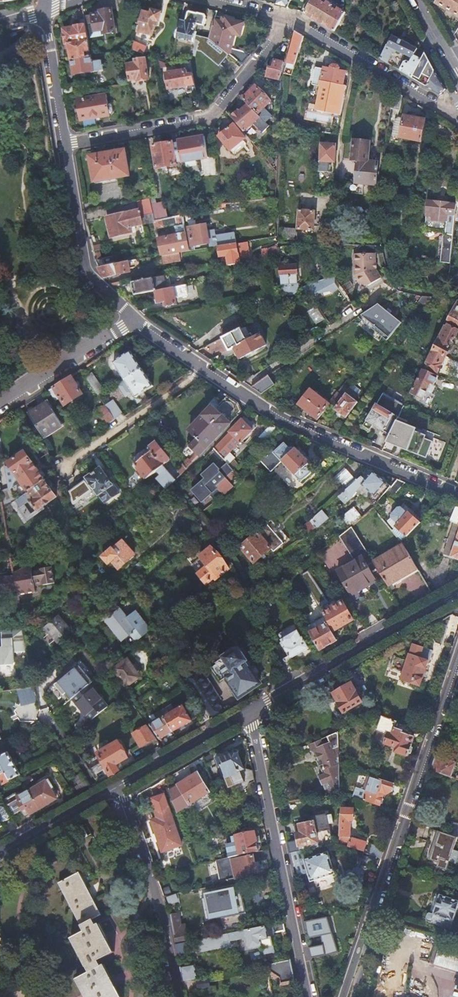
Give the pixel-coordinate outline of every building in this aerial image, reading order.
[(303,12),(321,23),(343,37),(355,17),(365,0),(350,0),(344,10),(325,0),(311,0),(306,8),(303,12)] [(303,6),(306,8),(311,0),(307,0),(303,6)] [(436,4),(457,18),(457,0),(438,0),(436,4)] [(69,45),(71,60),(92,57),(84,6),(76,9),(79,23),(81,22),(82,26),(75,27),(75,29),(65,31),(67,46),(69,45)] [(88,15),(91,33),(104,31),(105,34),(114,33),(114,34),(115,34),(115,33),(117,32),(113,9),(101,11),(102,14),(88,15)] [(151,14),(143,12),(138,31),(153,35),(157,22),(159,22),(162,13),(152,11),(151,14)] [(187,22),(181,21),(176,39),(182,40),(181,44),(186,46),(187,41),(195,43),(196,42),(200,43),(201,38),(202,36),(200,35),(200,34),(198,33),(199,32),(197,31),(198,25),(205,27),(208,18),(207,18),(207,16),(200,14),(199,15),(192,13),(189,15),(187,22)] [(230,54),(231,48),(235,34),(240,35),(243,23),(216,17),(210,39),(230,54)] [(295,32),(284,72),(293,74),(303,36),(295,32)] [(408,45),(391,35),(379,58),(399,70),(403,63),(411,60),(414,54),(415,51),(408,46),(408,45)] [(230,54),(210,39),(209,40),(201,38),(200,43),(197,50),(203,52),(220,66),(230,54)] [(135,41),(133,49),(143,54),(146,46),(135,41)] [(231,48),(230,54),(243,64),(250,55),(245,51),(231,48)] [(173,50),(169,64),(183,62),(185,54),(173,50)] [(403,63),(399,70),(406,74),(411,77),(422,58),(414,54),(411,60),(403,63)] [(92,57),(71,60),(73,75),(93,72),(103,71),(102,61),(94,63),(93,56),(92,57)] [(196,56),(183,62),(187,69),(188,72),(192,71),(191,67),(200,63),(196,56)] [(134,62),(125,63),(128,80),(137,79),(138,80),(148,78),(144,57),(133,59),(134,62)] [(428,62),(422,58),(411,77),(418,82),(428,62)] [(281,77),(284,62),(275,59),(274,63),(271,62),(268,76),(280,79),(281,77)] [(435,70),(431,63),(428,62),(418,82),(425,86),(435,71),(435,70)] [(315,67),(312,78),(322,80),(342,84),(344,72),(338,71),(339,68),(337,67),(334,66),(332,66),(331,69),(324,68),(324,69),(315,67)] [(188,89),(195,88),(192,71),(188,72),(187,69),(166,73),(168,89),(187,86),(188,89)] [(442,82),(435,71),(425,86),(438,94),(445,89),(442,82)] [(340,116),(346,86),(341,85),(342,84),(322,80),(312,78),(311,84),(320,86),(315,110),(340,116)] [(74,84),(64,86),(65,94),(79,91),(78,85),(74,84)] [(244,100),(255,111),(258,114),(271,101),(257,86),(244,100)] [(402,95),(394,91),(393,109),(401,110),(402,95)] [(107,93),(77,98),(80,119),(111,114),(107,93)] [(239,110),(232,117),(237,122),(243,130),(244,131),(254,121),(260,126),(266,121),(258,114),(255,111),(252,113),(246,107),(241,112),(239,110)] [(404,117),(400,135),(421,139),(425,118),(404,114),(404,117)] [(393,134),(400,135),(404,117),(399,116),(395,119),(393,134)] [(243,130),(237,122),(222,135),(234,149),(246,138),(241,132),(243,130)] [(206,137),(179,141),(179,143),(182,162),(209,158),(206,137)] [(352,139),(350,160),(354,160),(352,181),(375,184),(377,163),(366,161),(368,142),(352,139)] [(155,145),(153,145),(157,168),(177,165),(177,163),(174,144),(173,142),(169,143),(164,144),(155,145)] [(174,144),(177,163),(182,162),(179,143),(174,144)] [(318,160),(318,170),(328,170),(328,160),(334,161),(335,144),(319,143),(319,144),(318,160)] [(125,151),(90,157),(95,182),(129,176),(125,151)] [(60,188),(59,178),(49,179),(51,190),(60,188)] [(150,198),(138,201),(140,210),(108,217),(113,237),(132,232),(131,227),(143,224),(142,216),(154,214),(150,198)] [(441,262),(451,263),(454,234),(457,203),(449,202),(448,201),(447,200),(446,199),(445,199),(443,198),(442,198),(440,198),(439,198),(438,199),(436,200),(435,201),(429,200),(426,228),(444,230),(441,262)] [(298,210),(297,228),(313,229),(315,211),(298,210)] [(142,216),(143,224),(155,221),(154,214),(142,216)] [(175,217),(155,221),(157,228),(165,226),(164,224),(185,219),(184,215),(175,217)] [(206,223),(190,226),(193,243),(210,240),(210,244),(217,242),(236,238),(234,228),(208,234),(206,223)] [(296,238),(297,228),(281,228),(281,238),(296,238)] [(190,248),(187,230),(168,234),(168,236),(159,238),(163,254),(180,250),(190,248)] [(230,265),(247,262),(243,243),(219,248),(221,257),(228,255),(230,265)] [(180,250),(163,254),(165,262),(182,259),(180,250)] [(374,262),(375,262),(374,253),(354,253),(354,275),(360,283),(368,285),(381,277),(375,268),(374,268),(374,262)] [(263,259),(260,259),(261,266),(269,264),(268,258),(263,259)] [(129,261),(99,267),(105,277),(131,271),(129,261)] [(296,264),(280,266),(282,283),(298,282),(296,264)] [(134,282),(137,295),(158,290),(155,277),(134,282)] [(191,296),(189,284),(158,290),(160,302),(168,300),(168,302),(169,305),(180,303),(178,298),(191,296)] [(303,287),(306,297),(312,295),(310,286),(303,287)] [(433,296),(422,296),(420,300),(426,305),(433,296)] [(457,300),(447,320),(457,325),(457,301),(457,300)] [(380,302),(362,314),(391,337),(402,321),(380,302)] [(447,320),(433,349),(447,356),(448,356),(452,348),(451,347),(457,332),(457,325),(447,320)] [(226,334),(222,337),(228,349),(234,347),(240,357),(266,344),(260,333),(248,339),(242,327),(241,327),(237,321),(223,328),(226,334)] [(447,356),(433,349),(425,366),(439,373),(447,356)] [(126,380),(144,368),(134,352),(115,363),(126,380)] [(155,386),(144,368),(126,380),(137,398),(155,386)] [(423,369),(411,394),(424,400),(428,391),(432,393),(439,376),(438,375),(433,372),(423,369)] [(92,374),(86,378),(99,397),(105,393),(92,374)] [(270,375),(252,386),(262,393),(276,383),(270,375)] [(83,393),(71,376),(48,390),(54,398),(59,395),(66,405),(83,393)] [(349,388),(350,387),(345,384),(339,392),(343,395),(349,388)] [(317,419),(331,403),(312,387),(299,404),(317,419)] [(357,395),(349,388),(343,395),(341,397),(335,405),(333,408),(345,417),(357,402),(354,400),(357,395)] [(105,393),(99,397),(106,406),(115,420),(117,422),(124,417),(114,402),(117,400),(110,390),(105,393)] [(374,425),(391,435),(399,417),(405,406),(383,393),(364,426),(371,431),(374,425)] [(331,403),(335,405),(341,397),(338,394),(331,403)] [(242,404),(230,397),(217,410),(214,407),(190,430),(197,438),(190,445),(200,454),(200,455),(243,411),(242,404)] [(46,402),(28,415),(43,438),(62,425),(46,402)] [(115,420),(106,406),(97,412),(106,426),(115,420)] [(253,424),(245,416),(214,448),(227,463),(228,464),(235,458),(229,452),(240,442),(241,444),(254,431),(250,426),(253,424)] [(391,435),(387,442),(388,442),(388,443),(395,446),(395,445),(427,459),(434,443),(426,439),(427,436),(417,432),(418,429),(407,424),(409,421),(399,417),(391,435)] [(279,428),(271,423),(259,435),(265,442),(279,428)] [(275,453),(274,453),(283,462),(303,482),(313,472),(308,466),(311,463),(296,447),(292,450),(285,442),(275,453)] [(136,472),(145,482),(157,471),(163,466),(171,460),(164,453),(166,452),(161,446),(159,447),(156,443),(148,450),(150,452),(135,464),(139,470),(136,472)] [(101,454),(109,465),(115,461),(109,448),(101,454)] [(274,453),(275,453),(272,450),(261,462),(272,472),(283,462),(274,453)] [(26,493),(43,481),(24,455),(7,466),(14,476),(8,480),(14,490),(20,485),(26,493)] [(210,496),(214,500),(221,494),(215,486),(233,470),(228,464),(227,463),(220,468),(215,462),(202,474),(205,478),(191,490),(203,502),(210,496)] [(163,466),(157,471),(160,475),(158,477),(167,488),(175,480),(163,466)] [(100,469),(87,479),(88,481),(94,489),(99,496),(99,495),(106,505),(120,494),(113,485),(112,486),(108,481),(110,480),(110,477),(108,474),(104,473),(104,474),(100,469)] [(215,486),(221,494),(232,485),(228,481),(237,473),(234,469),(233,470),(215,486)] [(373,507),(387,492),(392,487),(373,471),(371,472),(369,471),(338,496),(344,503),(352,496),(353,497),(358,493),(363,500),(366,497),(373,507)] [(393,497),(406,483),(398,480),(392,487),(387,492),(393,497)] [(29,504),(31,506),(36,513),(55,499),(43,481),(26,493),(25,493),(31,502),(29,504)] [(94,489),(88,481),(86,483),(84,481),(68,492),(72,506),(92,492),(91,491),(94,489)] [(0,494),(0,499),(2,510),(12,503),(15,501),(7,489),(0,494)] [(42,509),(36,513),(35,513),(30,517),(23,508),(29,504),(31,502),(25,493),(15,501),(12,503),(17,510),(16,511),(25,525),(44,511),(42,509)] [(406,536),(421,522),(410,511),(408,512),(402,505),(398,505),(390,513),(389,516),(391,517),(387,521),(394,528),(396,527),(396,528),(394,530),(399,535),(402,532),(406,536)] [(351,524),(361,516),(353,506),(341,516),(348,527),(351,524)] [(326,518),(321,511),(309,520),(315,527),(326,518)] [(277,525),(272,519),(257,530),(239,545),(253,562),(270,547),(272,550),(288,538),(279,527),(276,530),(274,527),(277,525)] [(300,528),(305,535),(315,527),(309,520),(300,528)] [(452,523),(442,553),(457,559),(457,525),(452,523)] [(382,576),(373,561),(351,524),(348,527),(338,534),(354,560),(337,570),(351,594),(369,583),(368,580),(374,576),(376,580),(382,576)] [(117,538),(110,544),(113,547),(103,556),(109,563),(112,560),(119,569),(134,556),(121,541),(120,541),(117,538)] [(44,553),(48,557),(51,561),(62,551),(55,543),(44,553)] [(416,567),(402,543),(373,561),(382,576),(387,584),(416,567)] [(207,566),(197,573),(206,583),(212,578),(217,578),(228,569),(210,547),(199,556),(207,566)] [(15,575),(18,593),(36,590),(36,586),(55,583),(53,567),(40,568),(41,571),(34,572),(33,567),(15,575)] [(308,569),(300,574),(322,612),(323,611),(334,630),(352,620),(342,601),(337,603),(335,599),(327,603),(308,569)] [(16,591),(13,577),(0,579),(0,587),(1,594),(16,591)] [(121,609),(107,621),(123,640),(130,635),(137,642),(152,628),(136,610),(128,617),(121,609)] [(57,616),(45,626),(57,641),(69,630),(57,616)] [(338,640),(325,616),(307,626),(320,650),(338,640)] [(435,644),(441,646),(447,627),(439,622),(429,629),(435,644)] [(1,631),(2,646),(0,646),(0,665),(13,663),(15,661),(14,650),(26,649),(22,628),(1,631)] [(289,654),(282,658),(287,670),(291,672),(299,668),(293,657),(310,647),(304,635),(302,636),(297,629),(282,638),(286,645),(285,646),(289,654)] [(402,681),(421,687),(429,663),(430,663),(434,652),(423,649),(414,646),(411,656),(410,656),(408,661),(395,657),(390,671),(404,675),(402,681)] [(108,647),(101,653),(108,664),(116,658),(108,647)] [(238,649),(216,664),(231,688),(229,689),(236,700),(260,684),(245,662),(246,661),(238,649)] [(72,699),(89,685),(93,682),(76,662),(56,679),(57,680),(59,682),(55,685),(64,695),(67,693),(72,699)] [(118,672),(115,674),(122,685),(125,682),(127,685),(135,679),(136,674),(130,665),(125,664),(119,668),(118,672)] [(199,677),(190,683),(210,714),(220,708),(199,677)] [(372,698),(367,684),(359,689),(366,701),(372,698)] [(108,708),(89,685),(72,699),(90,722),(108,708)] [(20,705),(37,701),(32,686),(17,689),(20,705)] [(361,704),(366,701),(359,689),(354,692),(350,686),(334,696),(339,705),(338,706),(344,716),(362,705),(361,704)] [(421,715),(428,717),(431,706),(425,703),(421,715)] [(161,710),(164,716),(172,732),(190,721),(182,706),(174,710),(170,705),(161,710)] [(203,722),(210,718),(203,707),(199,710),(198,714),(203,722)] [(149,724),(159,740),(172,732),(164,716),(149,724)] [(422,741),(425,732),(381,718),(376,732),(383,734),(382,739),(388,741),(386,745),(398,749),(396,754),(410,758),(414,746),(411,746),(414,738),(422,741)] [(155,739),(146,725),(132,734),(139,747),(155,739)] [(339,734),(331,737),(327,739),(308,746),(310,750),(314,753),(316,757),(318,762),(323,774),(319,776),(328,796),(339,792),(341,793),(340,760),(339,734)] [(96,783),(118,771),(115,765),(127,759),(118,742),(97,754),(102,763),(88,771),(96,783)] [(0,757),(0,778),(4,785),(21,775),(8,752),(0,757)] [(253,775),(252,769),(242,771),(236,757),(231,756),(216,762),(219,771),(222,770),(225,779),(222,780),(226,792),(243,786),(240,780),(253,778),(253,775)] [(436,757),(431,772),(451,778),(455,763),(436,757)] [(201,773),(179,781),(187,803),(209,795),(201,773)] [(90,787),(81,774),(74,778),(78,785),(75,787),(79,793),(90,787)] [(396,785),(372,777),(364,802),(380,807),(384,796),(386,796),(393,793),(396,785)] [(29,791),(39,809),(56,799),(49,788),(52,786),(49,780),(45,782),(29,791)] [(11,815),(22,810),(24,815),(28,813),(29,815),(39,809),(29,791),(29,790),(17,797),(15,793),(3,800),(11,815)] [(157,819),(151,821),(163,852),(181,845),(163,795),(152,799),(156,812),(154,812),(157,819)] [(16,829),(1,804),(0,805),(0,838),(16,829)] [(342,812),(338,846),(364,855),(367,847),(352,842),(352,844),(348,843),(348,839),(350,839),(352,824),(356,824),(357,822),(358,821),(359,816),(357,814),(357,813),(342,812)] [(297,841),(287,843),(289,854),(300,852),(333,846),(326,815),(309,818),(310,824),(294,827),(297,841)] [(246,829),(262,825),(261,817),(245,820),(246,829)] [(92,822),(78,829),(85,840),(98,833),(92,822)] [(447,834),(457,838),(457,824),(452,822),(447,834)] [(436,871),(446,875),(450,862),(457,865),(457,852),(454,850),(457,838),(447,834),(432,829),(427,842),(430,843),(423,863),(437,867),(436,871)] [(225,845),(227,859),(262,851),(260,843),(257,844),(254,833),(230,838),(231,844),(225,845)] [(372,846),(368,856),(381,861),(385,851),(372,846)] [(227,859),(205,864),(210,884),(234,879),(257,874),(255,863),(269,860),(267,850),(262,851),(227,859)] [(303,861),(300,852),(289,854),(292,868),(293,867),(296,877),(306,874),(309,883),(311,882),(329,877),(332,876),(326,855),(303,861)] [(331,884),(329,877),(311,882),(313,889),(331,884)] [(108,965),(121,957),(102,923),(108,920),(84,878),(64,889),(90,936),(77,944),(96,978),(83,986),(90,996),(126,996),(108,965)] [(211,899),(206,900),(210,921),(250,912),(244,887),(210,894),(211,899)] [(426,922),(451,930),(457,909),(457,902),(440,896),(433,915),(429,914),(426,922)] [(172,914),(177,941),(193,939),(191,932),(188,932),(186,925),(182,925),(179,913),(172,914)] [(401,920),(389,917),(385,930),(397,934),(401,920)] [(284,933),(282,924),(245,931),(249,951),(263,949),(263,952),(267,953),(271,952),(274,949),(272,939),(269,939),(268,936),(284,933)] [(186,953),(184,943),(176,945),(178,955),(186,953)] [(435,964),(457,972),(457,948),(442,943),(435,964)] [(294,985),(290,962),(273,965),(275,975),(282,974),(284,987),(294,985)] [(183,983),(197,980),(194,970),(181,973),(183,983)]
